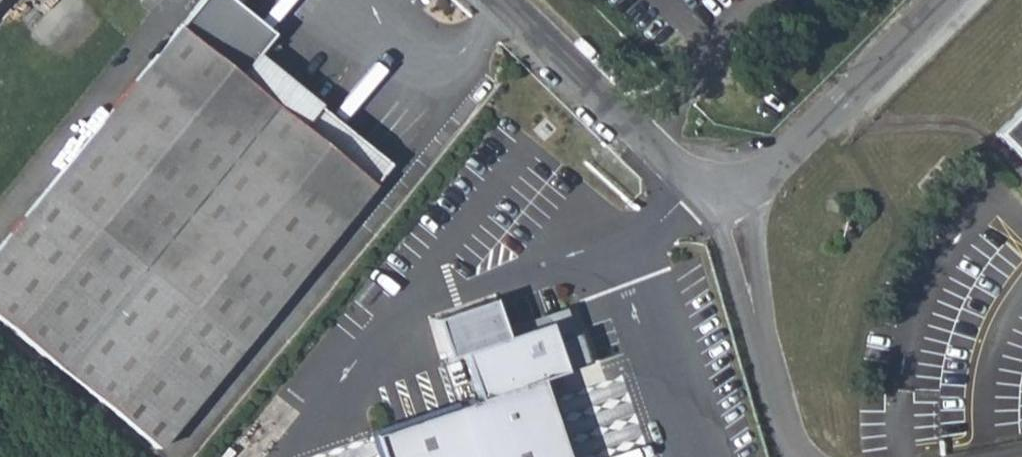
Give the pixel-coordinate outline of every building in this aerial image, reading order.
[(12,0),(0,0),(0,14),(12,0)] [(183,41),(244,91),(253,79),(194,29),(183,41)] [(39,213),(0,261),(0,345),(136,456),(160,456),(375,198),(302,140),(313,129),(253,79),(244,91),(183,41),(39,213)] [(999,131),(1021,154),(1021,107),(999,131)] [(302,140),(375,198),(384,186),(313,129),(302,140)] [(370,456),(558,456),(537,396),(561,388),(544,340),(459,371),(475,418),(369,456),(370,456)]
